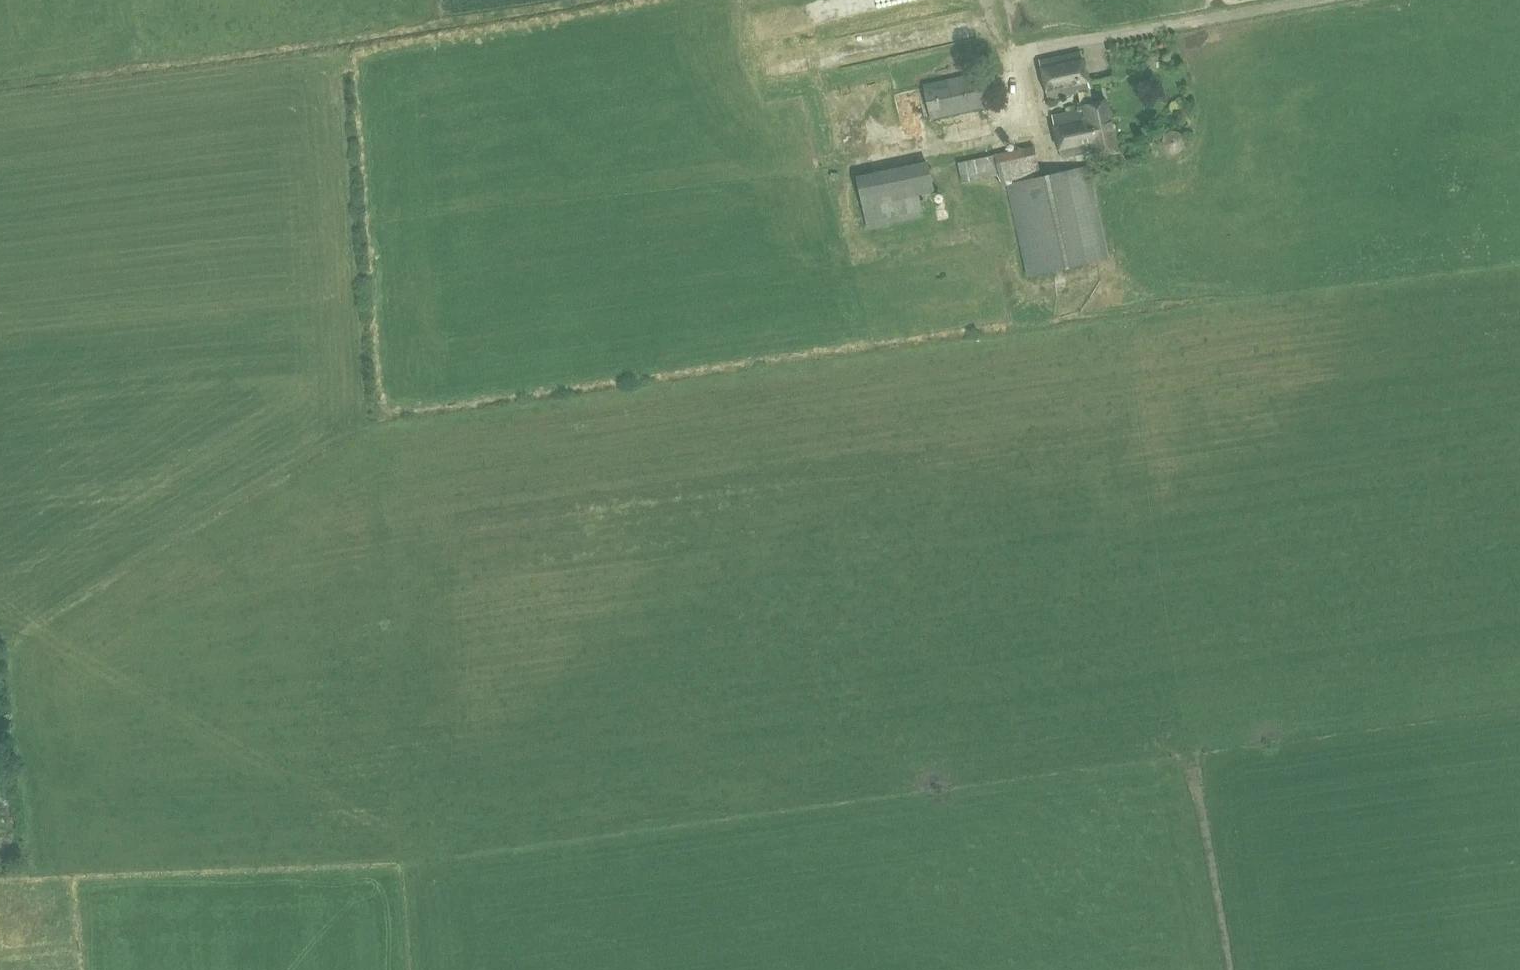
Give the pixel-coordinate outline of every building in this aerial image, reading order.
[(1118,151),(1106,99),(1092,102),(1089,89),(1090,89),(1080,50),(1039,59),(1048,98),(1079,91),(1082,104),(1078,105),(1079,109),(1052,115),(1062,157),(1096,149),(1097,156),(1118,151)] [(931,115),(986,104),(979,70),(923,83),(931,115)] [(1034,145),(996,153),(959,161),(963,182),(1000,173),(1002,182),(1009,180),(1029,274),(1108,257),(1089,165),(1041,176),(1034,145)]
